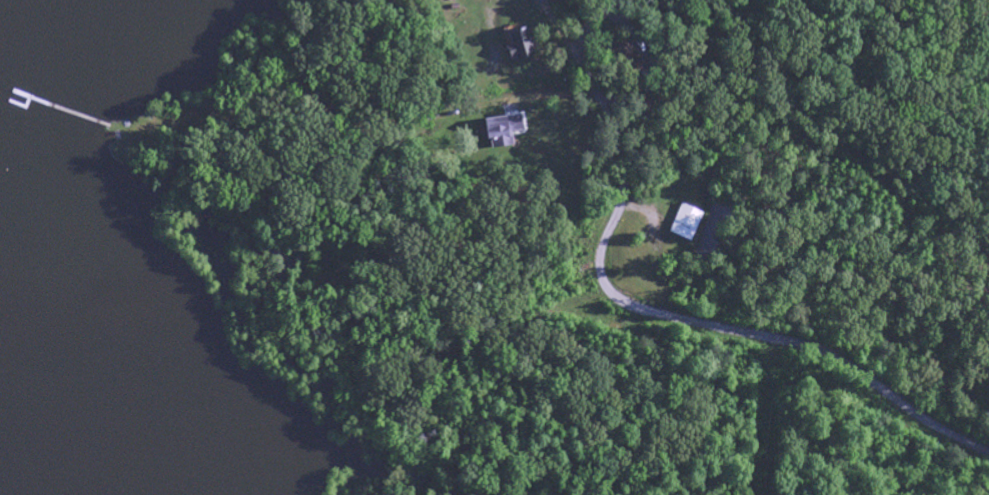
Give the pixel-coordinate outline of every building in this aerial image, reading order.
[(530,29),(509,34),(515,61),(537,56),(530,29)] [(525,117),(490,119),(492,148),(516,148),(515,132),(525,132),(525,117)] [(694,243),(707,213),(684,204),(672,233),(694,243)]
